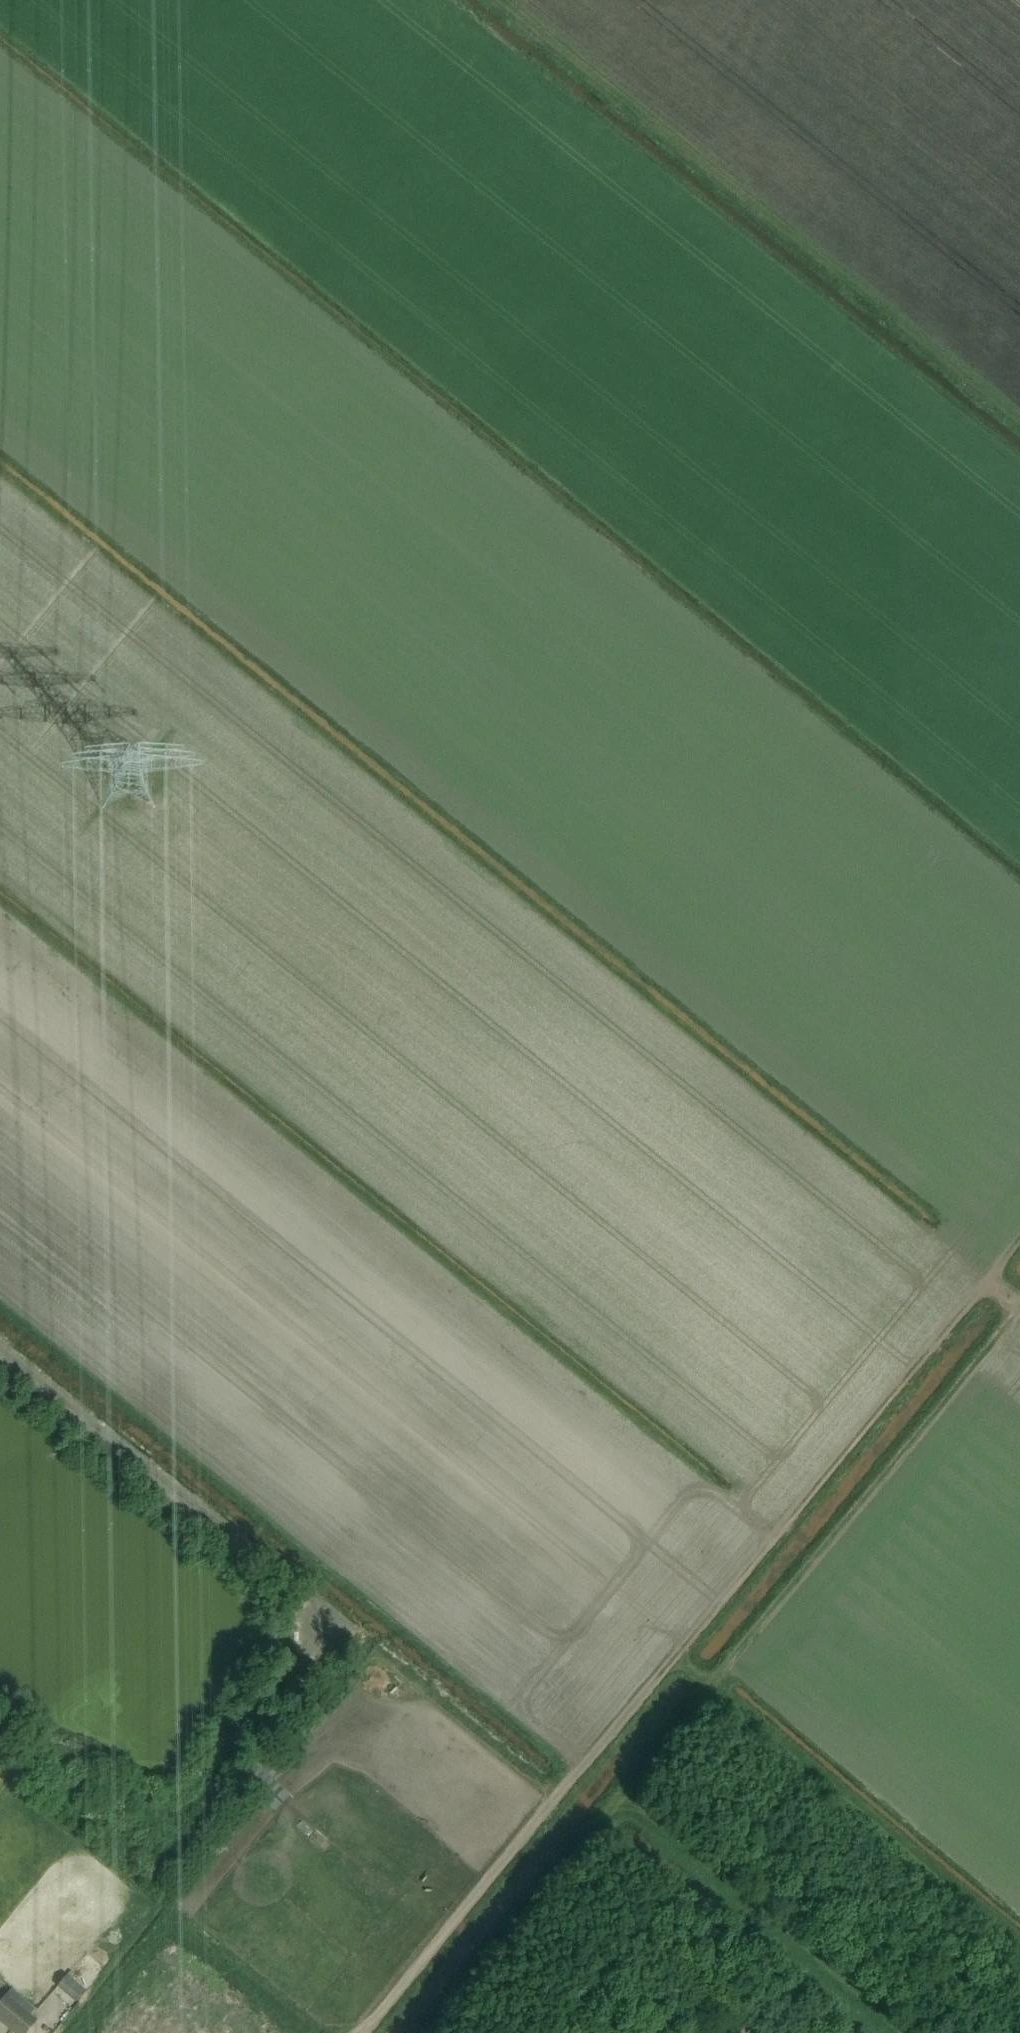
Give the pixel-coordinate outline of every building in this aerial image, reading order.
[(58,1987),(77,2003),(87,1992),(68,1975),(58,1987)] [(38,2023),(7,1997),(0,2006),(0,2022),(14,2032),(29,2032),(38,2023)]
